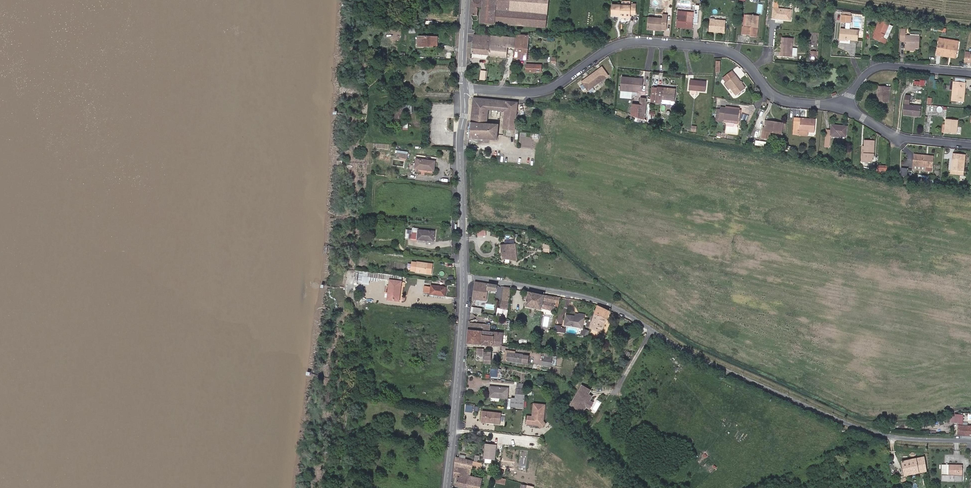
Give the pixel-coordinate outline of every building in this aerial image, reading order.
[(548,0),(473,0),(471,15),(477,16),(478,9),(481,9),(480,22),(494,24),(494,23),(546,27),(548,0)] [(790,20),(791,10),(778,8),(779,0),(774,0),(772,18),(790,20)] [(631,4),(612,4),(612,14),(621,14),(621,17),(630,17),(630,13),(635,14),(635,3),(631,3),(631,4)] [(694,12),(678,11),(677,25),(693,26),(693,22),(697,22),(698,9),(695,9),(694,12)] [(662,18),(649,17),(648,28),(666,29),(667,14),(663,14),(662,18)] [(759,16),(744,14),(743,34),(751,35),(751,36),(757,37),(759,16)] [(885,43),(886,39),(883,38),(888,26),(892,27),(894,24),(881,18),(874,33),(875,34),(873,37),(885,43)] [(714,29),(714,31),(725,32),(726,21),(711,20),(710,29),(714,29)] [(883,38),(886,39),(892,27),(888,26),(883,38)] [(845,29),(841,29),(840,40),(848,40),(848,39),(858,40),(859,30),(850,29),(845,29)] [(905,40),(905,42),(905,47),(919,47),(919,36),(905,35),(906,29),(901,29),(900,40),(905,40)] [(474,34),(472,53),(489,55),(490,36),(474,34)] [(517,35),(515,58),(527,59),(529,36),(517,35)] [(507,47),(512,47),(513,38),(490,36),(489,55),(506,57),(507,47)] [(420,41),(420,46),(437,46),(437,37),(418,37),(418,41),(420,41)] [(793,38),(782,38),(781,55),(792,56),(793,38)] [(942,54),(956,56),(958,45),(943,43),(939,42),(936,55),(941,55),(942,54)] [(601,67),(582,82),(588,90),(607,76),(601,67)] [(421,79),(436,80),(436,70),(416,70),(416,79),(421,79)] [(736,94),(744,87),(732,71),(723,78),(726,82),(730,87),(736,94)] [(643,78),(622,77),(621,97),(632,98),(632,91),(637,91),(637,89),(642,90),(643,78)] [(706,82),(690,80),(689,89),(692,90),(697,90),(705,91),(706,82)] [(962,91),(963,82),(954,81),(952,100),(963,101),(964,91),(962,91)] [(890,87),(878,86),(877,101),(888,102),(890,87)] [(662,99),(674,100),(675,89),(652,87),(651,101),(662,102),(662,99)] [(921,106),(910,105),(911,95),(905,94),(904,114),(920,116),(921,106)] [(518,103),(473,99),(473,102),(469,138),(496,140),(498,125),(487,124),(488,110),(493,110),(497,111),(504,111),(503,129),(514,130),(518,103)] [(413,111),(413,106),(394,106),(394,129),(408,129),(408,121),(403,121),(404,111),(413,111)] [(739,110),(720,107),(717,106),(715,122),(719,123),(719,118),(738,121),(739,110)] [(815,119),(801,118),(801,121),(794,121),(793,134),(800,135),(800,131),(814,132),(815,119)] [(958,120),(946,119),(945,125),(944,132),(956,133),(958,120)] [(782,123),(773,122),(773,124),(765,123),(765,127),(764,130),(762,130),(761,138),(768,139),(769,131),(781,133),(782,123)] [(831,136),(840,137),(840,135),(846,136),(847,126),(832,125),(831,130),(827,129),(825,146),(830,147),(831,136)] [(864,157),(862,157),(862,161),(872,161),(872,157),(873,157),(874,140),(865,140),(865,146),(864,157)] [(957,170),(957,174),(963,174),(965,154),(953,153),(952,169),(957,170)] [(933,156),(915,154),(914,165),(926,166),(931,167),(933,156)] [(435,161),(417,159),(415,168),(434,171),(435,161)] [(376,235),(399,238),(400,228),(384,227),(383,231),(377,230),(376,235)] [(433,241),(434,231),(418,230),(412,230),(411,239),(433,241)] [(369,246),(370,238),(361,236),(360,245),(369,246)] [(515,243),(501,245),(502,259),(516,257),(515,243)] [(433,264),(417,262),(415,272),(431,274),(433,264)] [(370,277),(371,272),(359,271),(357,283),(362,283),(363,276),(370,277)] [(387,298),(398,300),(399,292),(400,292),(402,277),(371,272),(370,277),(370,280),(378,281),(378,278),(390,280),(387,298)] [(474,282),(472,298),(486,300),(486,297),(479,296),(481,283),(474,282)] [(497,285),(481,283),(479,296),(486,297),(487,290),(496,291),(497,285)] [(431,287),(425,286),(424,292),(430,292),(430,294),(445,296),(446,287),(431,285),(431,287)] [(509,301),(510,288),(504,287),(502,300),(509,301)] [(559,302),(560,297),(528,291),(526,299),(525,306),(531,307),(535,308),(541,309),(542,308),(553,310),(555,302),(559,302)] [(499,299),(497,317),(506,318),(509,301),(502,300),(499,299)] [(597,305),(590,327),(601,331),(609,311),(597,305)] [(384,334),(387,316),(377,315),(374,333),(384,334)] [(566,315),(564,324),(582,327),(583,318),(574,317),(566,315)] [(490,331),(490,323),(469,322),(468,330),(482,331),(490,331)] [(561,326),(557,325),(557,326),(556,332),(564,334),(565,329),(561,328),(561,326)] [(587,337),(589,331),(582,329),(580,335),(587,337)] [(482,331),(468,330),(467,343),(482,344),(482,331)] [(482,344),(492,345),(493,331),(490,331),(482,331),(482,344)] [(492,345),(501,346),(502,332),(493,331),(492,345)] [(492,352),(484,352),(483,364),(491,364),(492,352)] [(522,363),(523,354),(507,352),(506,361),(522,363)] [(425,373),(419,373),(403,373),(400,373),(399,382),(407,382),(415,382),(425,382),(425,373)] [(523,409),(526,384),(517,383),(516,389),(515,399),(511,399),(510,407),(523,409)] [(387,384),(386,386),(386,392),(398,393),(398,385),(387,384)] [(590,400),(586,398),(588,393),(591,389),(582,385),(571,404),(583,411),(586,406),(588,406),(591,401),(590,400)] [(508,388),(490,387),(489,397),(507,398),(508,388)] [(545,405),(534,404),(533,417),(528,416),(528,423),(532,424),(533,422),(534,423),(535,424),(539,424),(543,422),(545,405)] [(501,413),(483,411),(482,423),(490,424),(491,423),(493,423),(494,424),(500,425),(501,413)] [(970,435),(970,426),(962,425),(958,425),(957,435),(970,435)] [(494,460),(496,445),(485,444),(483,459),(494,460)] [(926,471),(924,456),(902,461),(905,475),(926,471)] [(483,463),(456,457),(454,477),(457,478),(460,479),(462,468),(471,470),(472,468),(477,469),(481,470),(483,463)] [(954,474),(954,480),(962,481),(962,465),(942,464),(941,474),(954,474)] [(457,478),(455,486),(465,487),(480,487),(482,478),(470,476),(471,470),(462,468),(460,479),(457,478)]
